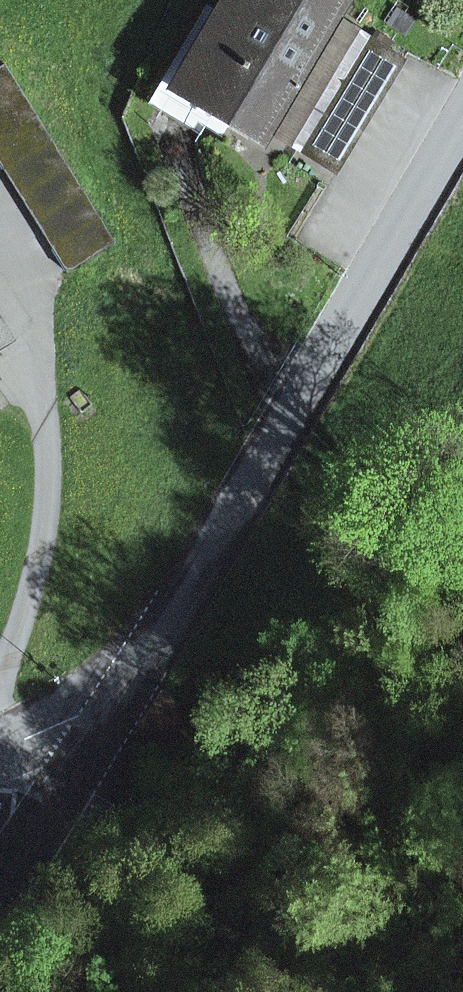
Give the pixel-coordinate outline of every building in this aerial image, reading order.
[(179,78),(219,102),(213,111),(231,122),(262,140),(267,132),(334,18),(345,0),(225,0),(217,13),(179,78)] [(219,102),(179,78),(217,13),(205,6),(147,104),(199,135),(204,127),(222,138),(231,122),(213,111),(219,102)] [(341,165),(291,135),(353,30),(334,18),(267,132),(336,173),(341,165)] [(353,30),(291,135),(341,165),(404,60),(353,30)] [(116,244),(6,65),(0,68),(0,164),(67,273),(116,244)]
